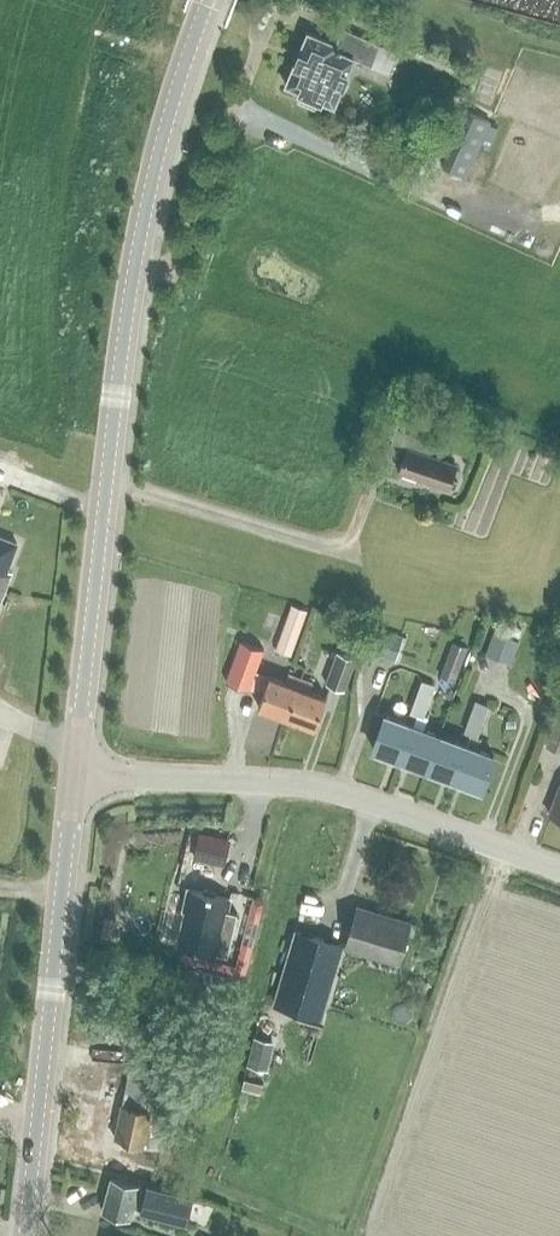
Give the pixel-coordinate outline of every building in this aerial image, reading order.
[(333,106),(351,62),(353,59),(369,67),(379,43),(342,28),(335,45),(307,33),(285,85),(333,106)] [(490,122),(466,111),(442,166),(452,170),(466,176),(490,122)] [(435,440),(413,432),(395,426),(387,451),(404,457),(399,471),(448,488),(456,464),(430,455),(435,440)] [(11,571),(7,570),(17,543),(0,536),(0,600),(11,571)] [(297,649),(311,604),(293,598),(279,643),(297,649)] [(396,661),(404,637),(375,626),(367,650),(396,661)] [(520,628),(514,626),(511,632),(518,635),(520,628)] [(510,663),(518,640),(495,632),(486,655),(510,663)] [(248,690),(263,649),(241,640),(226,681),(248,690)] [(466,647),(451,641),(438,675),(453,681),(466,647)] [(355,657),(335,650),(324,683),(343,690),(355,657)] [(286,717),(300,678),(288,674),(285,682),(269,676),(258,707),(286,717)] [(310,691),(313,683),(300,678),(286,717),(315,728),(326,697),(310,691)] [(415,695),(429,700),(434,685),(421,680),(415,695)] [(423,715),(429,700),(415,695),(410,711),(416,713),(423,715)] [(468,716),(482,720),(487,704),(474,699),(468,716)] [(544,746),(559,752),(559,711),(557,710),(544,746)] [(427,717),(423,715),(416,713),(412,725),(413,725),(400,759),(427,769),(440,735),(423,729),(427,717)] [(413,725),(412,725),(385,715),(373,749),(400,759),(413,725)] [(476,736),(482,720),(468,716),(463,732),(469,734),(476,736)] [(481,738),(476,736),(469,734),(465,745),(467,745),(454,779),(482,789),(494,756),(476,749),(481,738)] [(467,745),(465,745),(440,735),(427,769),(454,779),(467,745)] [(549,814),(559,818),(559,784),(549,814)] [(199,832),(193,860),(223,867),(229,839),(225,838),(222,838),(210,835),(199,832)] [(187,911),(179,945),(228,956),(238,913),(228,911),(230,898),(188,888),(183,910),(187,911)] [(254,897),(235,971),(242,973),(245,974),(264,899),(263,899),(256,897),(254,897)] [(398,961),(410,923),(357,907),(345,945),(398,961)] [(342,942),(293,928),(271,1005),(320,1019),(342,942)] [(268,1069),(275,1041),(254,1036),(248,1064),(268,1069)] [(151,1110),(152,1110),(158,1079),(129,1073),(114,1137),(144,1144),(144,1143),(165,1148),(172,1115),(151,1110)] [(141,1185),(111,1178),(103,1210),(130,1217),(133,1206),(140,1208),(140,1211),(186,1223),(194,1195),(147,1183),(146,1189),(140,1188),(141,1185)]
